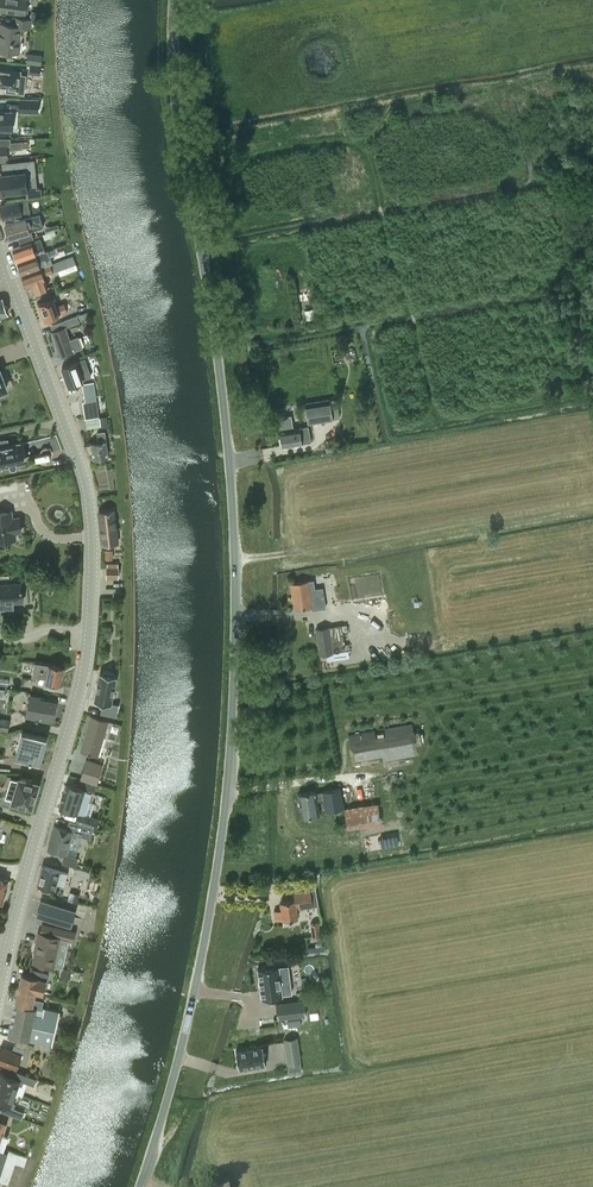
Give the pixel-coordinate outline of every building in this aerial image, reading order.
[(0,10),(0,11),(15,13),(25,14),(27,0),(1,0),(0,10)] [(0,42),(0,50),(19,53),(21,40),(20,40),(22,27),(30,28),(32,19),(16,17),(15,25),(1,23),(0,28),(0,33),(1,33),(0,42)] [(30,66),(29,73),(40,75),(40,74),(43,75),(44,68),(41,68),(41,67),(30,66)] [(7,86),(6,92),(16,93),(24,94),(26,74),(19,73),(19,72),(0,70),(0,85),(7,86)] [(20,99),(19,112),(38,112),(38,99),(20,99)] [(0,111),(0,129),(11,130),(12,130),(12,111),(0,111)] [(28,140),(22,141),(11,142),(10,138),(0,138),(0,159),(8,158),(7,150),(23,148),(29,147),(28,140)] [(1,191),(1,193),(12,192),(12,194),(20,193),(20,191),(26,190),(28,190),(27,190),(26,174),(35,173),(34,160),(3,164),(4,179),(0,179),(0,191),(1,191)] [(28,190),(26,190),(27,198),(42,196),(41,188),(37,188),(27,190),(28,190)] [(20,201),(1,206),(4,219),(31,212),(28,200),(20,202),(20,201)] [(26,218),(6,224),(10,237),(18,235),(20,242),(33,238),(31,231),(30,231),(44,227),(40,214),(26,218)] [(43,235),(45,239),(45,240),(53,237),(52,237),(57,235),(55,231),(43,235)] [(21,246),(14,248),(18,262),(36,255),(46,252),(41,239),(35,241),(33,238),(20,242),(21,246)] [(36,255),(18,262),(23,274),(41,267),(53,263),(51,258),(48,251),(46,252),(36,255)] [(41,267),(23,274),(28,287),(33,285),(35,292),(47,287),(45,281),(45,280),(44,276),(53,272),(58,270),(69,266),(74,265),(71,257),(66,258),(51,264),(41,268),(41,267)] [(53,298),(39,303),(45,320),(60,315),(59,314),(67,311),(65,304),(65,303),(56,306),(53,298)] [(317,308),(305,311),(307,319),(318,317),(317,308)] [(61,355),(73,351),(82,348),(78,336),(69,340),(65,327),(79,322),(77,316),(64,320),(65,321),(51,326),(54,332),(53,332),(61,355)] [(85,358),(62,367),(69,386),(83,381),(83,379),(91,376),(85,358)] [(94,382),(82,384),(85,401),(83,402),(85,418),(98,417),(94,382)] [(309,423),(333,420),(329,400),(306,403),(309,423)] [(105,417),(99,418),(100,427),(107,426),(105,417)] [(99,418),(86,420),(87,429),(100,427),(99,418)] [(311,441),(309,426),(306,426),(280,430),(283,446),(302,443),(311,441)] [(100,442),(91,443),(94,459),(109,457),(105,431),(99,432),(100,442)] [(10,465),(10,466),(11,466),(11,467),(12,467),(13,468),(14,468),(15,467),(16,467),(16,466),(17,466),(17,465),(17,464),(17,463),(23,462),(23,460),(22,454),(19,442),(9,445),(8,439),(0,440),(0,467),(10,465)] [(103,544),(117,543),(114,510),(99,511),(103,544)] [(13,541),(13,536),(19,535),(18,521),(11,521),(11,514),(0,515),(0,542),(13,541)] [(119,576),(119,567),(107,567),(107,576),(119,576)] [(314,580),(291,583),(295,609),(312,606),(313,609),(326,607),(323,587),(315,589),(314,580)] [(0,583),(0,609),(14,608),(13,602),(23,601),(22,582),(0,583)] [(342,625),(316,629),(320,654),(346,650),(342,625)] [(35,661),(32,675),(44,677),(45,673),(48,674),(46,682),(61,685),(64,666),(49,664),(35,661)] [(112,704),(117,676),(114,675),(115,673),(104,671),(104,673),(101,673),(95,701),(104,703),(102,713),(117,716),(119,705),(112,704)] [(31,695),(27,715),(36,717),(37,714),(53,717),(53,718),(56,703),(39,700),(40,697),(30,694),(30,695),(31,695)] [(98,756),(109,722),(93,717),(82,751),(98,756)] [(10,719),(0,718),(0,730),(8,731),(10,719)] [(378,732),(349,737),(353,761),(383,755),(383,760),(416,754),(411,726),(378,732)] [(17,755),(16,756),(41,762),(47,737),(23,731),(26,732),(20,756),(17,755)] [(97,783),(102,764),(88,760),(82,778),(97,783)] [(35,795),(39,783),(21,778),(21,779),(14,777),(7,797),(14,799),(14,800),(31,805),(32,806),(32,805),(32,803),(35,804),(38,796),(35,795)] [(86,788),(95,791),(97,784),(88,781),(86,788)] [(67,784),(60,807),(78,813),(78,812),(79,813),(76,822),(96,828),(99,819),(85,815),(91,793),(85,791),(85,790),(67,784)] [(316,790),(298,793),(302,816),(320,813),(318,800),(323,799),(326,811),(344,808),(341,788),(316,792),(316,790)] [(379,803),(345,808),(347,828),(382,823),(379,803)] [(65,854),(72,831),(90,836),(93,827),(70,820),(67,829),(55,826),(48,848),(65,854)] [(55,888),(60,870),(42,865),(38,884),(55,888)] [(3,903),(9,878),(0,876),(0,902),(3,903)] [(297,908),(306,907),(313,906),(312,898),(310,889),(294,892),(295,899),(281,901),(282,909),(274,910),(276,919),(283,918),(284,919),(285,923),(287,925),(297,923),(298,922),(297,917),(298,917),(297,908)] [(77,902),(79,894),(72,892),(70,900),(77,902)] [(71,925),(76,909),(41,900),(37,916),(71,925)] [(313,936),(320,935),(318,922),(311,924),(313,936)] [(38,944),(34,961),(53,965),(62,967),(69,939),(74,940),(76,932),(54,927),(54,928),(42,926),(41,932),(40,932),(37,944),(38,944)] [(296,961),(284,962),(285,970),(297,968),(296,961)] [(279,965),(258,968),(259,973),(261,991),(262,998),(283,995),(282,994),(292,993),(290,978),(281,979),(279,965)] [(72,969),(62,967),(60,974),(71,976),(72,969)] [(43,993),(46,979),(47,973),(31,969),(30,975),(22,973),(19,988),(36,992),(43,993)] [(18,990),(9,1034),(53,1044),(54,1037),(60,1011),(43,1007),(44,1001),(35,998),(36,992),(19,988),(18,990)] [(306,1015),(304,1000),(276,1003),(278,1018),(306,1015)] [(297,1037),(284,1039),(287,1057),(299,1055),(297,1037)] [(0,1051),(0,1062),(17,1068),(24,1048),(32,1051),(34,1045),(17,1039),(12,1050),(2,1046),(0,1051)] [(263,1046),(236,1050),(239,1068),(266,1064),(263,1046)] [(16,1071),(5,1067),(3,1073),(0,1072),(0,1087),(16,1093),(20,1084),(22,1086),(24,1082),(35,1085),(37,1079),(16,1071)] [(16,1093),(0,1087),(0,1102),(4,1104),(2,1110),(22,1118),(24,1111),(14,1107),(16,1103),(13,1102),(16,1093)] [(4,1148),(9,1134),(4,1132),(6,1123),(0,1121),(0,1146),(4,1148)]
